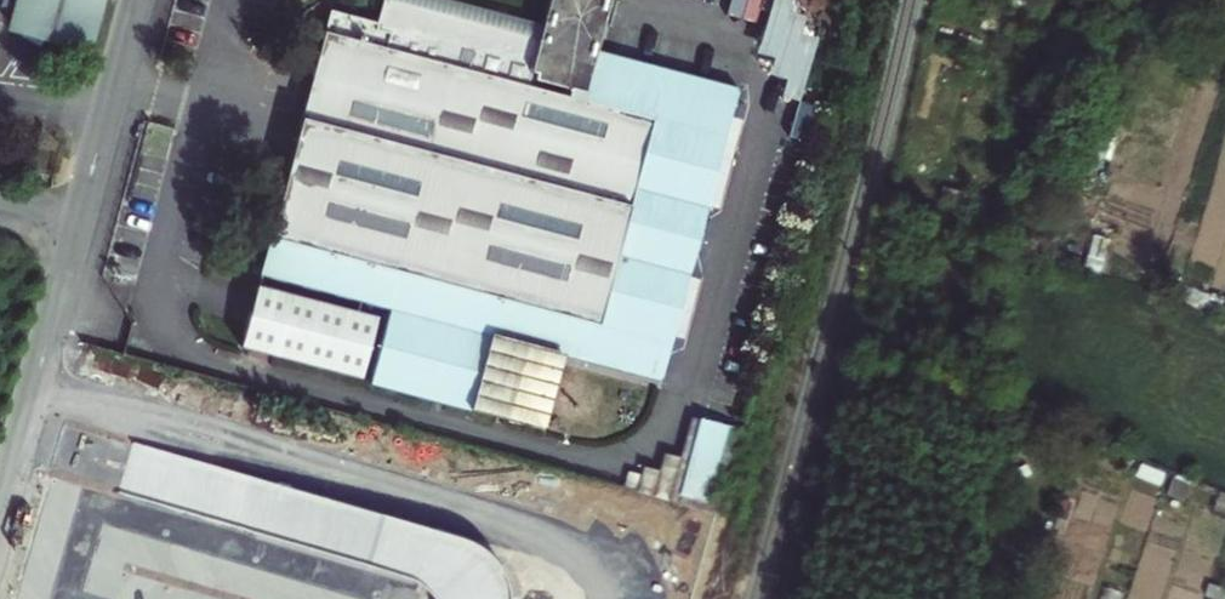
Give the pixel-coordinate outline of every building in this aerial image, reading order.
[(86,54),(101,0),(20,0),(12,33),(24,36),(23,41),(39,53),(47,43),(86,54)] [(390,0),(382,0),(376,25),(330,13),(259,275),(388,311),(369,386),(468,412),(489,339),(652,382),(731,94),(603,61),(597,81),(589,79),(595,59),(606,23),(612,0),(552,0),(545,24),(540,41),(390,0)] [(540,41),(545,24),(453,0),(390,0),(540,41)] [(802,13),(787,11),(788,0),(766,0),(758,56),(767,58),(765,77),(781,80),(779,95),(802,98),(811,35),(799,33),(802,13)] [(603,61),(595,59),(589,79),(597,81),(603,61)] [(372,321),(255,288),(241,347),(359,380),(372,321)] [(556,364),(519,354),(501,421),(539,431),(556,364)] [(713,508),(733,434),(696,425),(685,464),(670,460),(665,477),(650,473),(644,494),(647,499),(684,509),(686,501),(713,508)] [(684,509),(717,518),(741,436),(733,434),(713,508),(686,501),(684,509)]
